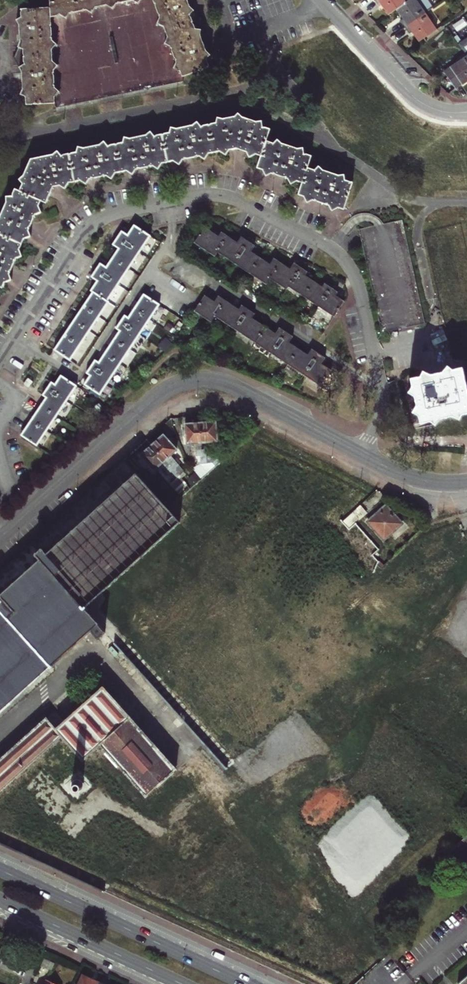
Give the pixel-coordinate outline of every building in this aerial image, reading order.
[(50,8),(21,11),(21,18),(17,21),(20,28),(21,43),(19,49),(23,51),(24,65),(19,68),(23,76),(23,90),(21,94),(26,98),(27,105),(53,104),(55,104),(55,97),(59,92),(54,87),(53,71),(58,66),(53,62),(52,50),(56,45),(52,41),(51,18),(56,17),(60,15),(66,19),(69,14),(85,11),(90,14),(94,8),(107,5),(112,9),(115,4),(132,1),(137,4),(140,0),(50,0),(50,8)] [(183,76),(181,77),(179,71),(173,68),(176,63),(169,47),(164,43),(167,37),(163,27),(157,23),(159,18),(152,0),(140,0),(137,4),(132,1),(115,4),(112,9),(107,5),(94,8),(90,14),(85,11),(69,14),(66,19),(60,15),(56,17),(51,18),(52,41),(56,45),(52,50),(53,62),(58,66),(53,71),(54,87),(59,92),(55,97),(55,104),(53,104),(56,109),(182,81),(183,76)] [(183,76),(209,66),(206,59),(209,56),(205,51),(200,37),(201,29),(195,29),(190,15),(193,11),(189,7),(186,0),(152,0),(159,18),(157,23),(163,27),(167,37),(164,43),(169,47),(176,63),(173,68),(179,71),(181,77),(183,76)] [(405,3),(403,0),(375,0),(374,1),(378,7),(381,5),(388,15),(397,10),(396,9),(405,3)] [(405,27),(426,12),(433,7),(428,0),(409,0),(405,3),(396,9),(397,10),(403,19),(400,21),(405,27)] [(419,41),(436,30),(431,23),(433,22),(426,12),(405,27),(409,34),(412,32),(419,41)] [(465,54),(456,61),(457,63),(445,71),(456,89),(466,82),(466,57),(465,54)] [(354,184),(345,181),(342,174),(338,178),(322,172),(319,168),(314,172),(306,168),(311,156),(304,154),(302,147),(296,150),(283,146),(280,142),(273,145),(264,141),(269,132),(261,128),(258,123),(252,124),(239,117),(219,122),(214,120),(212,127),(199,129),(192,123),(189,129),(174,132),(169,129),(167,136),(152,139),(147,134),(143,138),(122,139),(119,146),(107,148),(99,143),(96,148),(82,152),(76,149),(73,155),(59,158),(54,151),(48,158),(26,163),(29,168),(23,177),(17,180),(22,187),(20,192),(16,192),(13,198),(4,199),(6,206),(0,218),(0,288),(2,288),(4,284),(10,282),(8,275),(16,261),(21,259),(19,254),(26,240),(31,238),(28,232),(36,217),(41,216),(38,211),(41,204),(45,206),(53,190),(56,190),(61,192),(64,187),(79,184),(84,189),(86,183),(102,179),(108,184),(111,177),(124,175),(130,179),(134,172),(148,169),(155,174),(159,168),(172,165),(177,169),(181,163),(196,159),(201,164),(204,158),(219,155),(224,159),(228,152),(238,150),(244,153),(249,160),(256,155),(262,159),(257,169),(264,172),(266,179),(273,175),(288,180),(289,186),(297,182),(303,184),(298,195),(308,200),(306,206),(314,201),(329,207),(331,213),(336,208),(344,211),(354,184)] [(406,305),(420,302),(404,219),(390,221),(406,305)] [(425,323),(420,302),(406,305),(390,221),(373,225),(391,315),(404,313),(407,327),(425,323)] [(380,332),(407,327),(404,313),(391,315),(373,225),(359,228),(380,332)] [(68,361),(151,237),(135,226),(128,237),(123,234),(114,248),(118,251),(105,271),(101,268),(92,281),(97,284),(91,294),(92,295),(54,352),(68,361)] [(218,238),(206,230),(196,244),(217,257),(219,254),(270,287),(273,283),(287,293),(290,289),(334,318),(345,303),(335,297),(337,293),(325,285),(320,291),(304,281),(309,275),(294,265),(289,272),(273,262),(270,266),(251,253),(254,249),(240,240),(237,244),(221,233),(218,238)] [(204,297),(194,312),(210,323),(215,317),(321,387),(331,372),(322,365),(325,360),(312,350),(308,356),(289,344),(292,338),(279,330),(276,335),(252,319),(254,316),(241,307),(239,311),(218,297),(214,303),(204,297)] [(100,396),(160,309),(144,298),(130,319),(127,317),(117,332),(120,334),(101,362),(98,361),(88,375),(92,377),(85,386),(100,396)] [(466,413),(466,393),(463,372),(462,368),(453,370),(448,366),(423,372),(421,377),(411,379),(413,386),(409,392),(415,396),(417,406),(413,412),(420,416),(421,423),(431,421),(436,424),(441,419),(453,416),(459,419),(462,415),(466,413)] [(55,421),(77,388),(62,377),(55,387),(51,385),(42,397),(46,400),(22,437),(37,447),(46,434),(55,421)] [(60,424),(55,421),(46,434),(51,437),(60,424)] [(214,424),(199,425),(203,466),(211,466),(214,468),(218,464),(208,455),(207,444),(216,443),(214,424)] [(203,466),(199,425),(184,426),(186,445),(193,445),(195,458),(198,458),(199,466),(207,474),(214,468),(211,466),(203,466)] [(163,435),(150,447),(176,477),(179,475),(173,469),(176,466),(168,457),(176,450),(163,435)] [(176,477),(150,447),(138,458),(152,472),(157,467),(166,476),(169,474),(174,479),(174,482),(179,487),(183,484),(176,477)] [(177,522),(123,461),(0,571),(0,712),(88,633),(98,624),(84,608),(179,524),(177,522)] [(365,505),(342,525),(343,526),(353,518),(358,524),(372,512),(365,505)] [(400,526),(384,507),(366,524),(382,542),(400,526)] [(354,525),(356,527),(358,524),(353,518),(343,526),(347,530),(354,525)] [(142,673),(224,769),(235,759),(153,664),(142,673)] [(154,789),(174,771),(99,690),(62,722),(51,710),(0,756),(0,792),(60,738),(81,762),(100,745),(146,796),(154,789)] [(78,983),(97,983),(98,983),(82,976),(78,983)]
